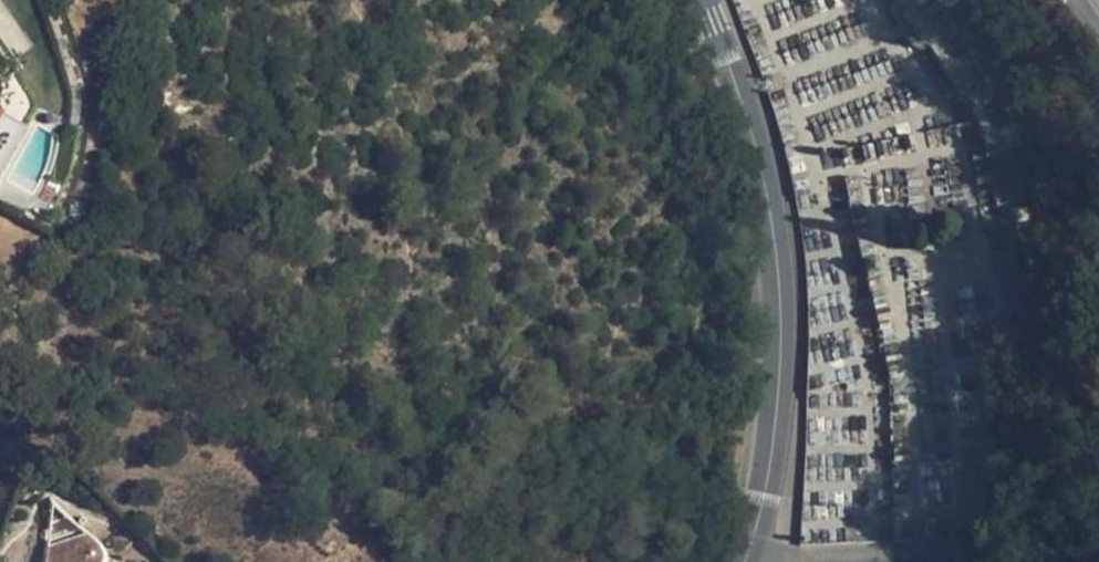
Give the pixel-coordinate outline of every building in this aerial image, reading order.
[(11,66),(0,60),(0,84),(11,66)] [(17,117),(0,107),(0,145),(17,117)] [(10,178),(39,130),(17,117),(0,145),(0,172),(10,178)] [(107,549),(100,542),(94,538),(50,554),(49,561),(114,561),(107,549)] [(31,561),(8,549),(0,561),(31,561)]
